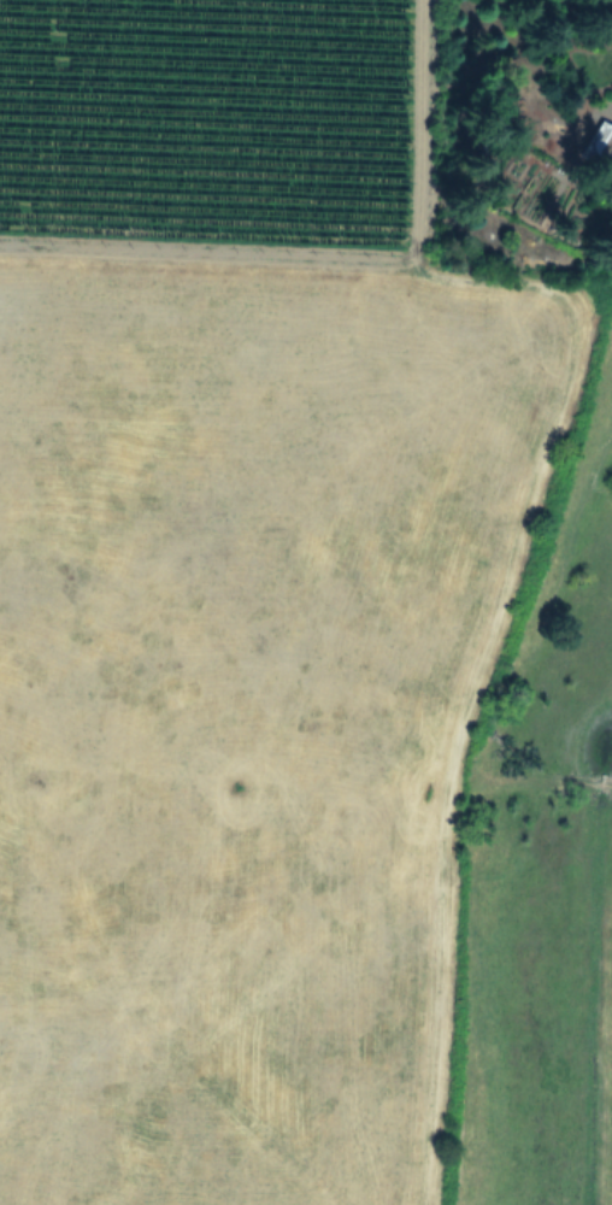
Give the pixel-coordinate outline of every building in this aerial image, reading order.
[(608,166),(611,161),(611,127),(600,118),(579,146),(608,166)]
